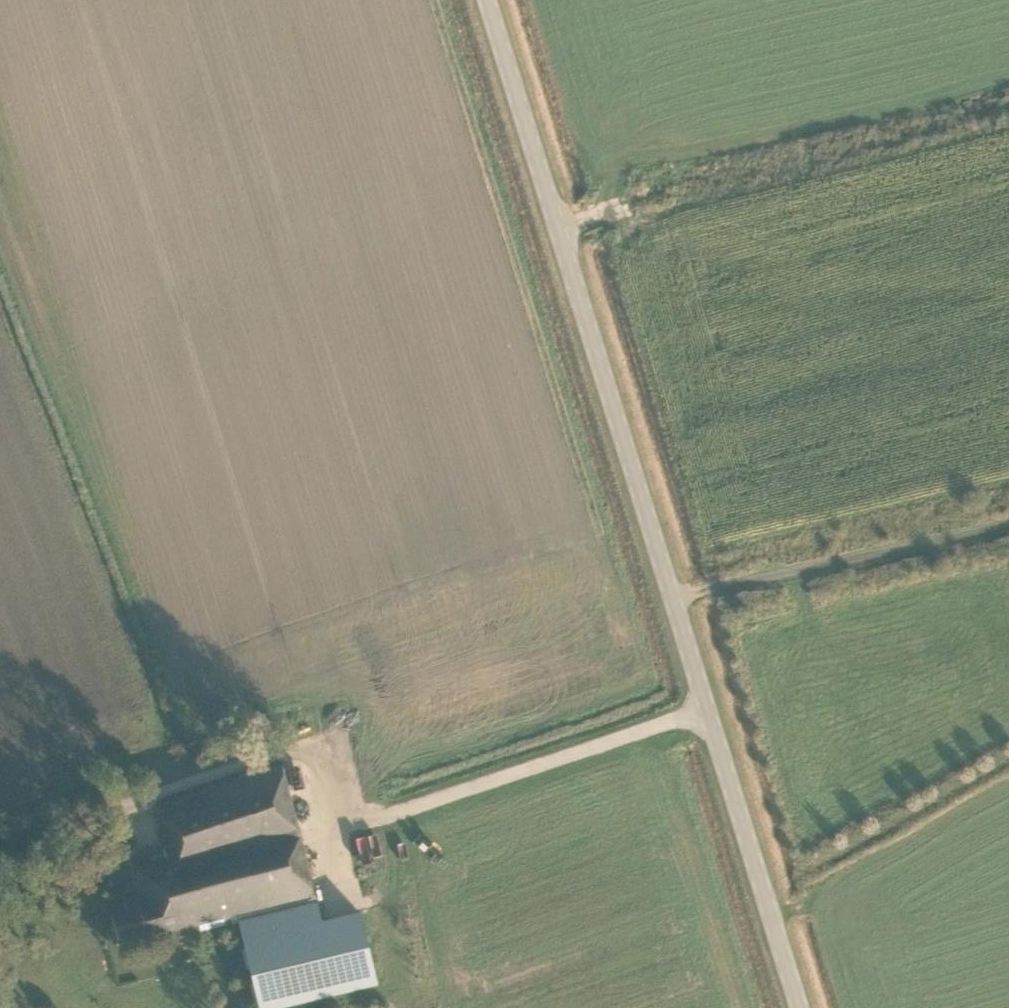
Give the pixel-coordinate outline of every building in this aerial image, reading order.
[(316,901),(283,765),(156,808),(169,860),(134,869),(141,896),(124,900),(126,910),(110,914),(118,943),(171,930),(173,939),(184,936),(183,933),(316,901)] [(244,946),(259,1007),(292,1007),(377,987),(360,917),(244,946)]
